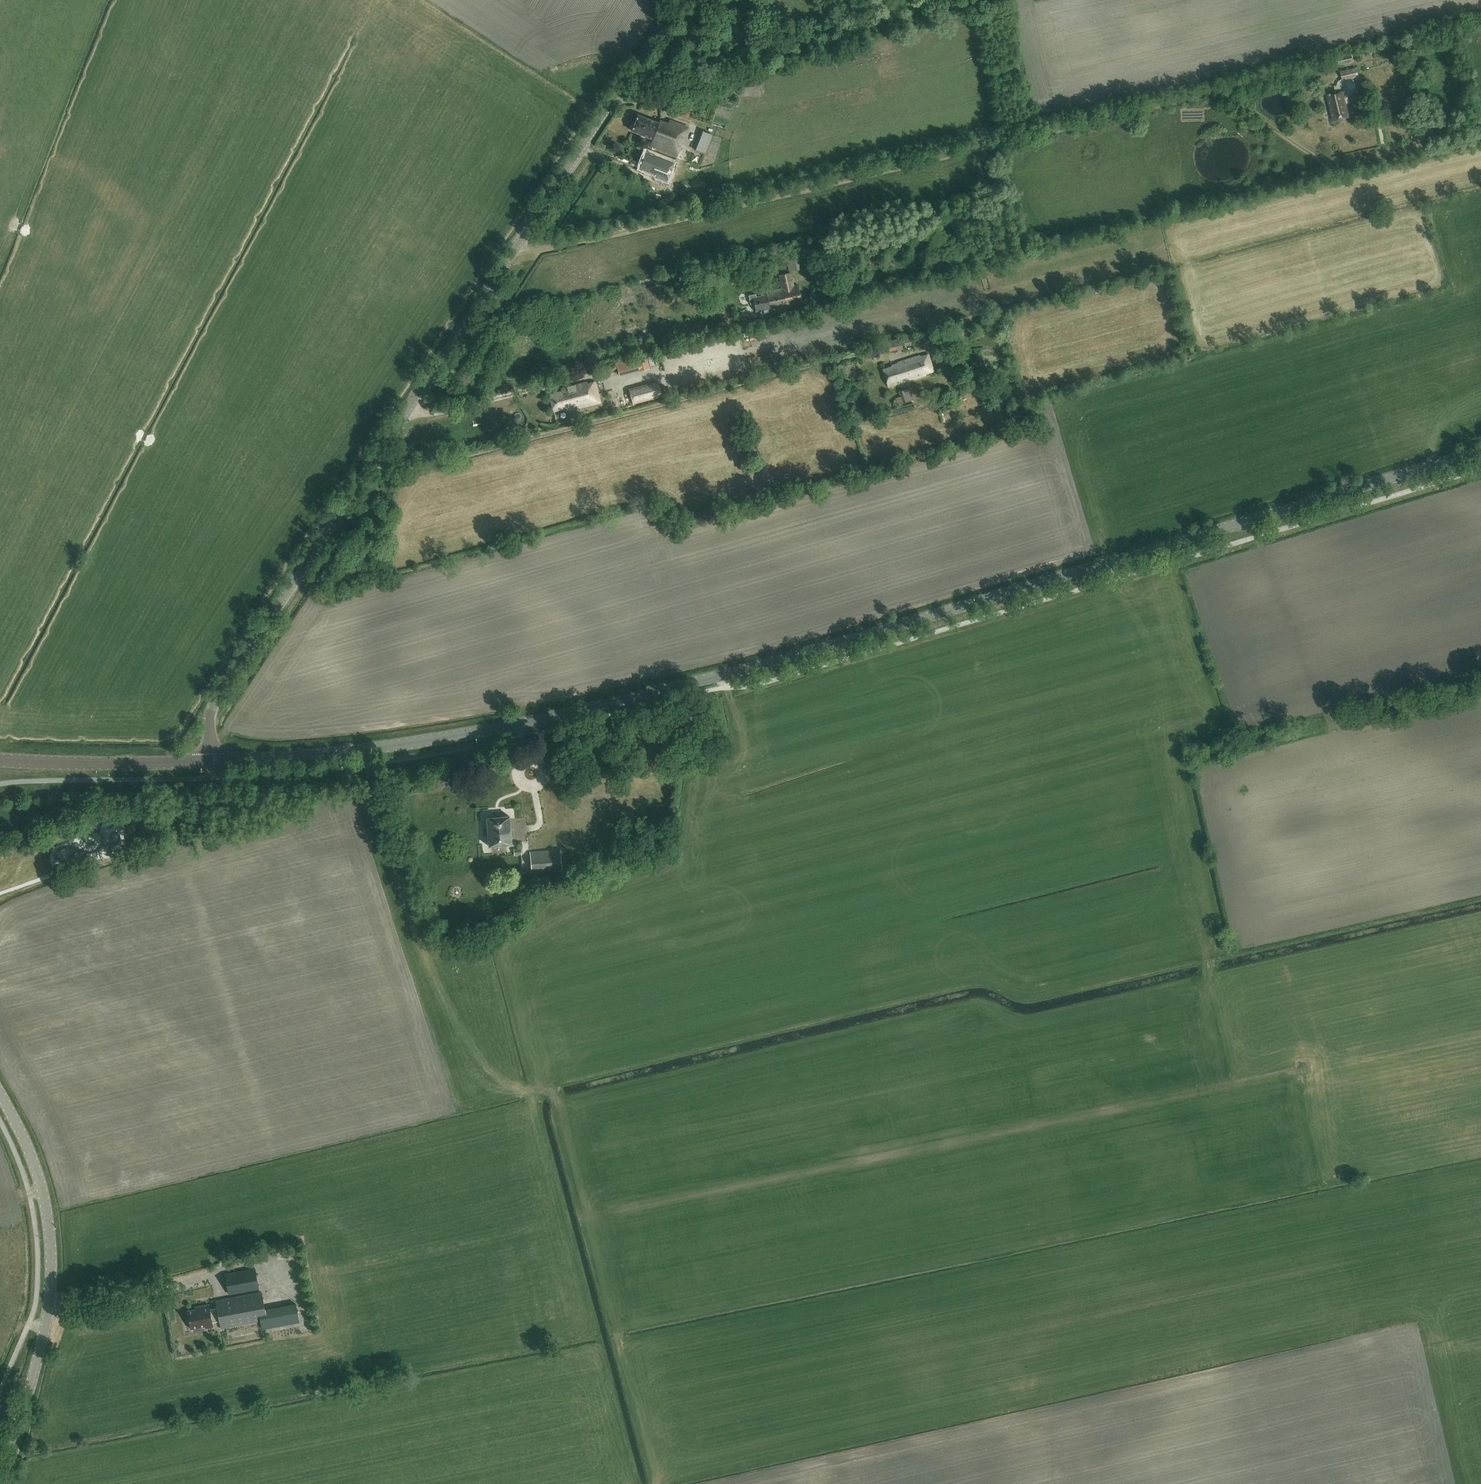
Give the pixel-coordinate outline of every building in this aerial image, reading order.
[(1351,52),(1331,57),(1334,67),(1354,62),(1351,52)] [(1343,81),(1359,77),(1357,67),(1341,71),(1343,81)] [(1301,90),(1307,87),(1304,81),(1297,84),(1301,90)] [(1327,94),(1334,121),(1349,117),(1345,104),(1346,103),(1343,90),(1327,94)] [(650,152),(653,153),(655,147),(677,156),(688,127),(670,120),(668,123),(660,120),(659,123),(638,115),(632,131),(653,139),(650,145),(653,146),(650,152)] [(704,129),(697,147),(709,152),(716,134),(704,129)] [(689,157),(694,151),(689,147),(685,154),(689,157)] [(670,159),(653,153),(650,152),(648,151),(642,166),(664,175),(670,159)] [(756,311),(777,307),(777,310),(802,305),(798,285),(793,286),(791,272),(780,274),(782,288),(769,291),(770,294),(756,297),(756,295),(750,296),(751,303),(754,303),(756,311)] [(750,341),(766,336),(763,327),(748,331),(750,341)] [(913,344),(911,338),(887,343),(889,352),(903,349),(902,346),(913,344)] [(889,386),(934,372),(929,353),(922,356),(921,354),(896,361),(897,364),(882,368),(889,386)] [(650,368),(647,355),(635,358),(638,370),(639,371),(650,368)] [(658,381),(629,389),(633,405),(662,397),(658,381)] [(567,411),(600,402),(595,382),(588,384),(587,382),(561,389),(562,392),(550,395),(554,410),(566,407),(567,411)] [(895,398),(897,405),(903,403),(903,402),(914,399),(911,388),(899,391),(901,396),(895,398)] [(512,844),(510,816),(487,818),(489,846),(512,844)] [(531,852),(532,871),(562,869),(560,849),(531,852)] [(230,1294),(259,1289),(255,1269),(226,1274),(230,1294)] [(263,1330),(300,1323),(296,1304),(266,1310),(262,1293),(216,1301),(218,1308),(210,1309),(209,1305),(196,1308),(196,1310),(188,1311),(191,1329),(206,1326),(206,1328),(214,1327),(213,1323),(220,1321),(221,1328),(261,1321),(263,1330)]
